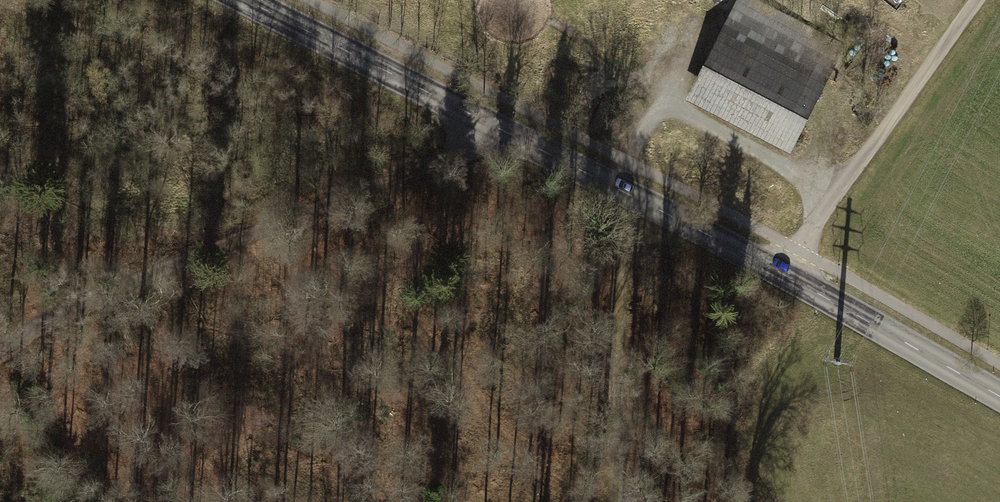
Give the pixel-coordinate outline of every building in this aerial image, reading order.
[(689,105),(794,158),(849,49),(752,0),(742,0),(689,105)]
